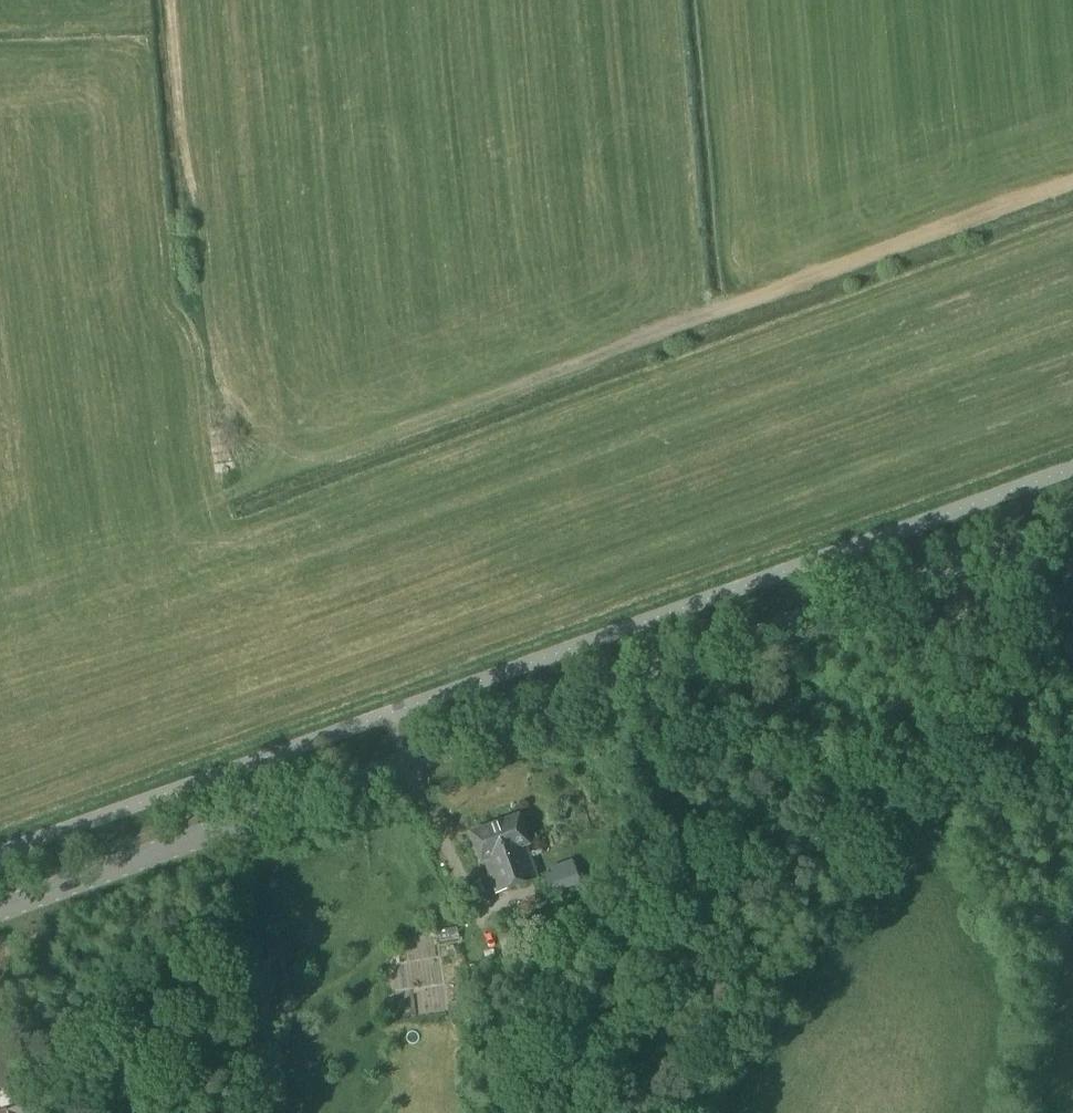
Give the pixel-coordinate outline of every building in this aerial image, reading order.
[(543,687),(571,678),(568,669),(540,677),(543,687)] [(538,879),(525,845),(530,844),(519,815),(469,832),(481,862),(485,860),(497,893),(538,879)] [(551,894),(582,883),(573,859),(560,864),(561,868),(544,875),(551,894)] [(17,1084),(0,1038),(0,1090),(17,1084)] [(33,1101),(7,1110),(7,1108),(0,1111),(0,1112),(38,1112),(33,1101)]
